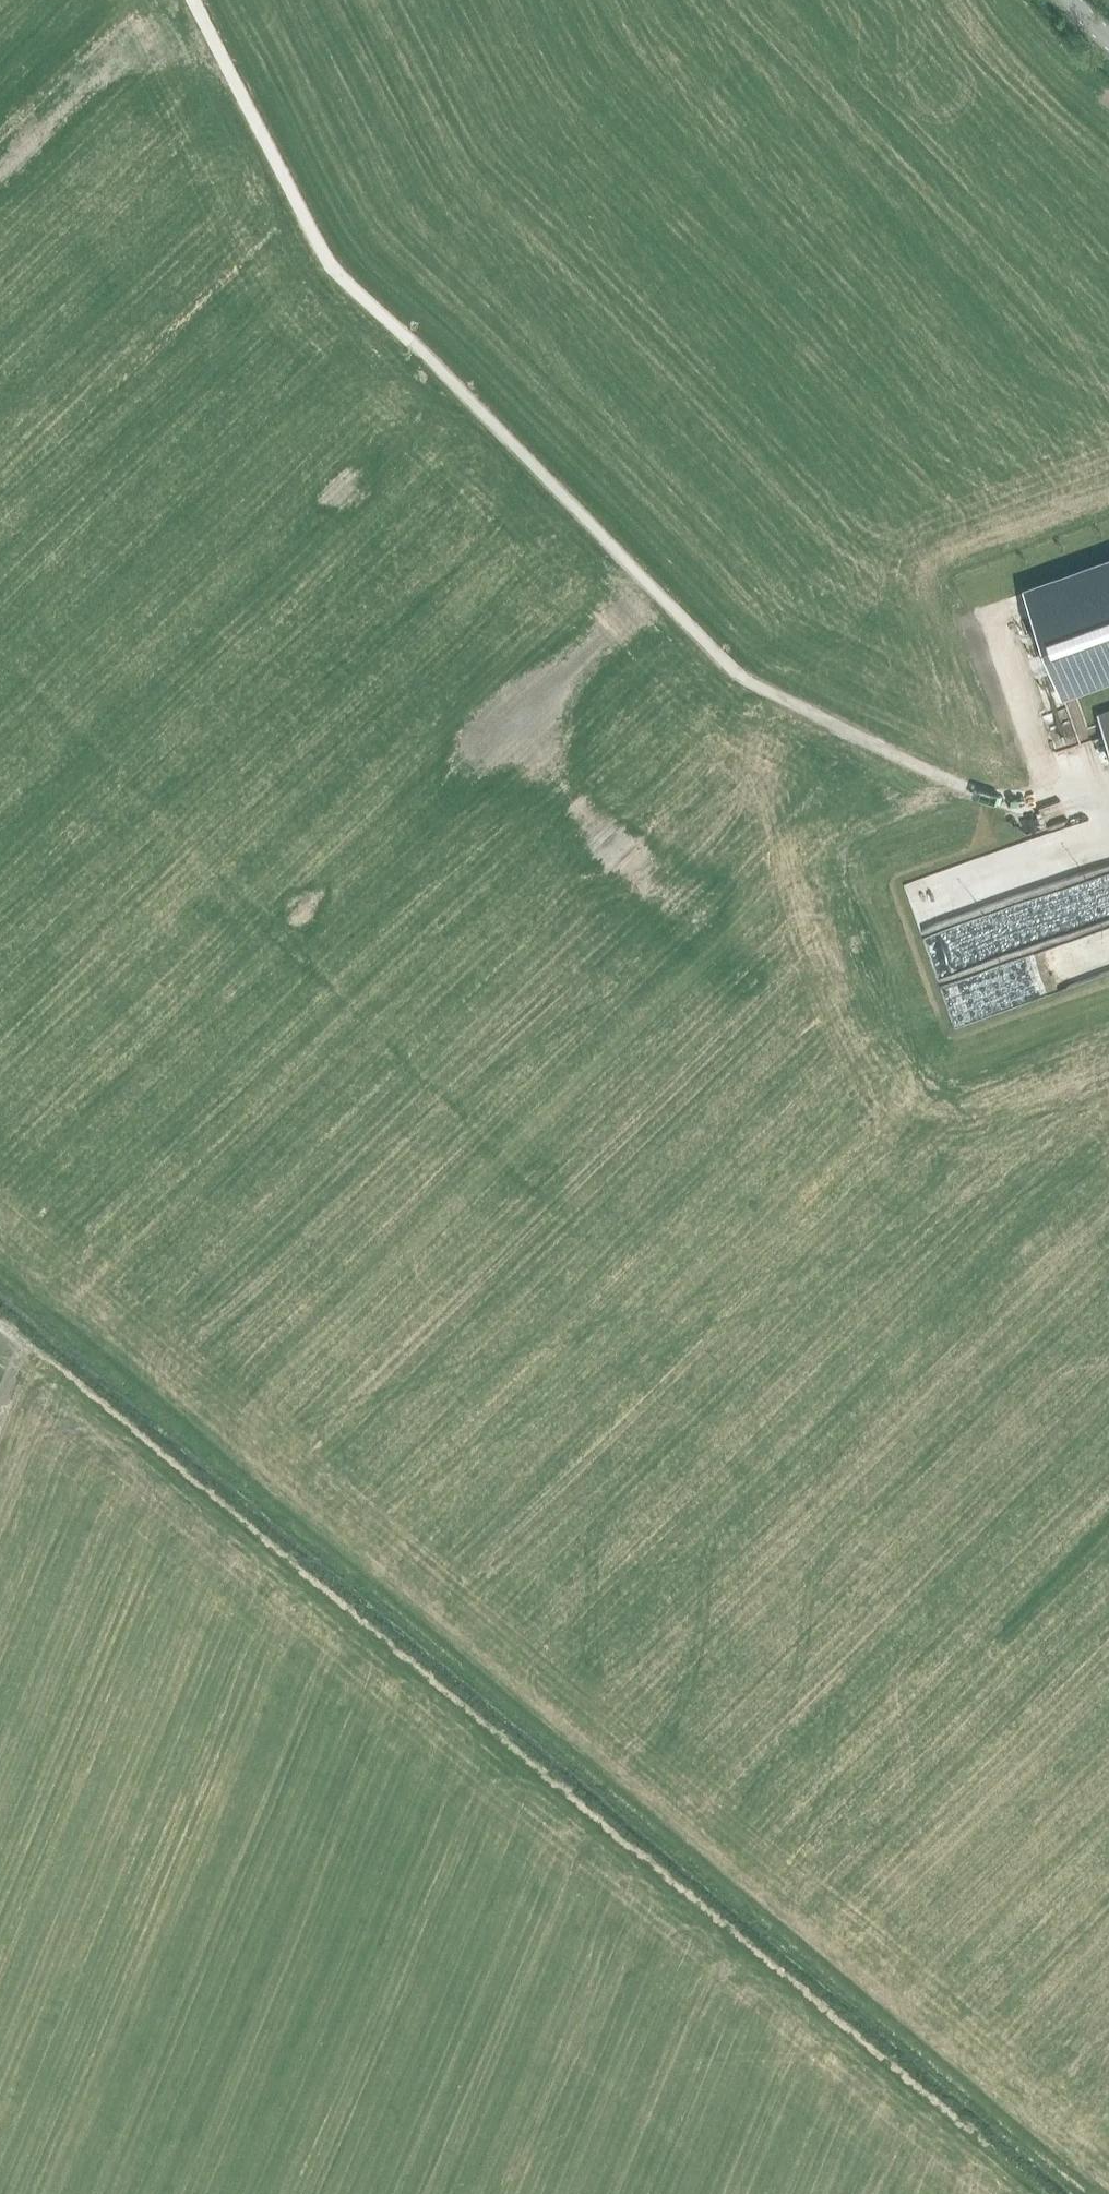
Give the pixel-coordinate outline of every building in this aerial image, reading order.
[(1026,594),(1061,691),(1108,673),(1108,564),(1026,594)] [(1096,715),(1100,724),(1104,736),(1108,750),(1108,710),(1096,715)] [(1062,800),(1045,805),(1049,822),(1067,817),(1062,800)] [(1030,888),(1020,847),(1004,851),(1006,858),(994,856),(951,867),(957,892),(965,893),(962,915),(963,917),(986,920),(931,934),(949,1004),(952,977),(965,979),(969,994),(977,995),(974,980),(985,977),(986,968),(1001,964),(1023,967),(1026,946),(1108,924),(1108,868),(1030,888)]
